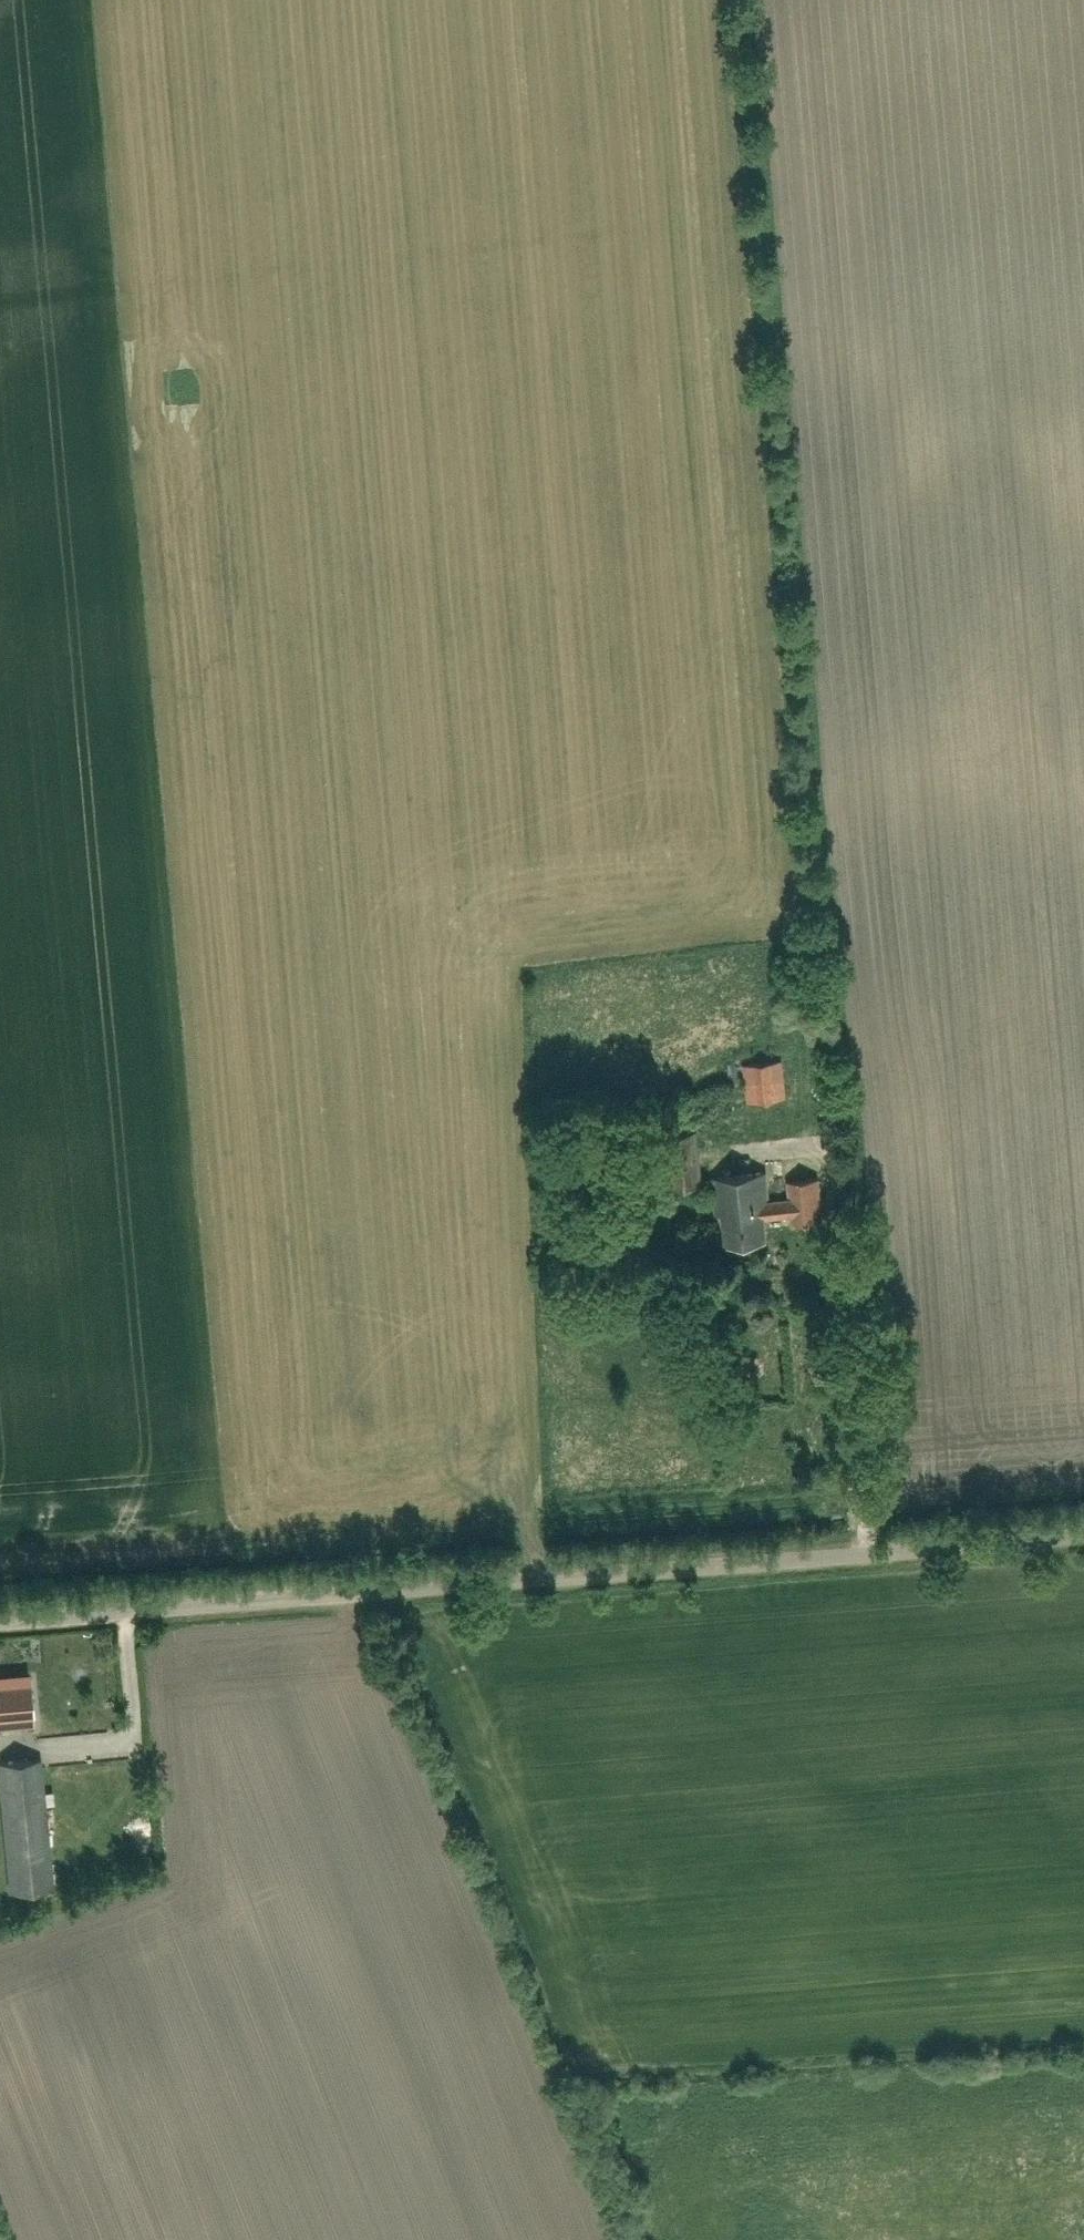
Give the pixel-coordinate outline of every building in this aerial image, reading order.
[(741,1069),(747,1110),(785,1105),(780,1064),(741,1069)] [(649,1192),(702,1186),(696,1131),(643,1137),(649,1192)] [(788,1216),(789,1225),(822,1223),(820,1178),(786,1180),(787,1199),(759,1201),(758,1175),(707,1178),(711,1244),(762,1241),(760,1218),(788,1216)] [(30,1731),(27,1676),(0,1678),(0,1733),(30,1731)] [(4,1891),(50,1887),(41,1764),(0,1767),(0,1831),(4,1891)]
